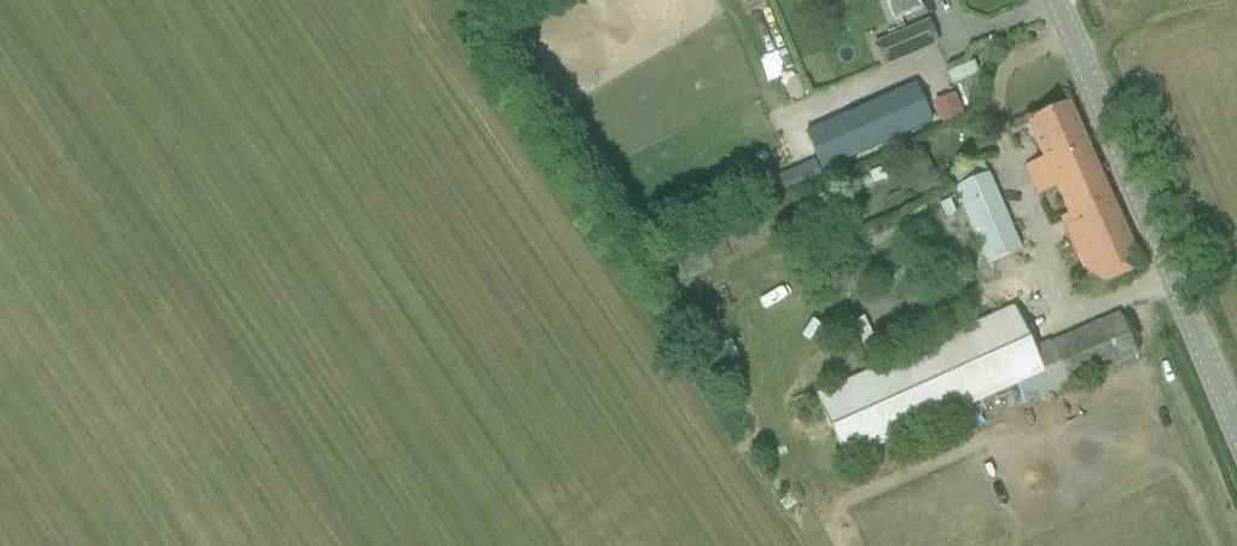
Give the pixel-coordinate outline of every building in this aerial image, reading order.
[(884,1),(893,21),(921,9),(918,0),(887,0),(884,1)] [(927,22),(874,44),(883,65),(936,44),(927,22)] [(822,170),(908,132),(930,122),(913,85),(805,133),(822,170)] [(1066,215),(1060,217),(1093,291),(1142,268),(1068,102),(1025,121),(1042,158),(1025,166),(1038,194),(1054,187),(1066,215)] [(986,174),(952,188),(985,267),(1019,253),(986,174)] [(1049,391),(1051,394),(1136,356),(1117,314),(1046,346),(1045,343),(1031,349),(1013,308),(814,396),(844,462),(1016,385),(1023,403),(1049,391)] [(860,350),(875,343),(862,316),(847,324),(860,350)]
